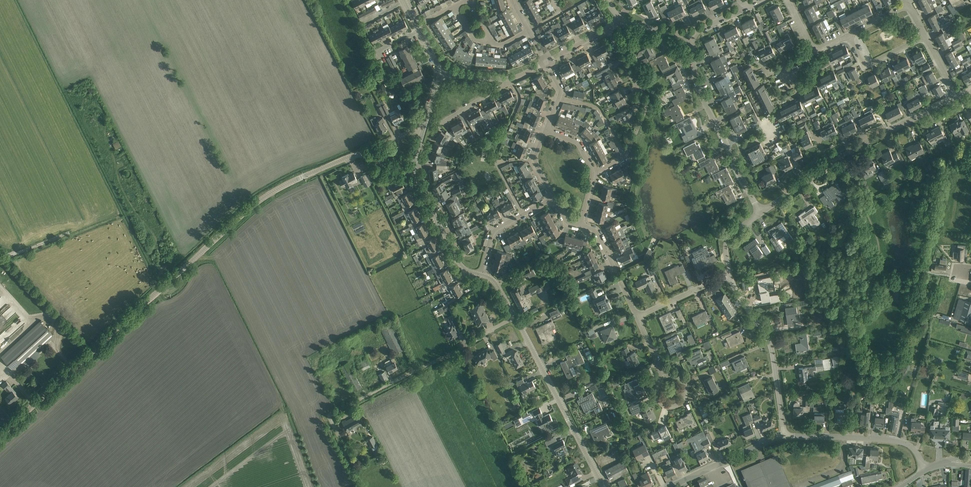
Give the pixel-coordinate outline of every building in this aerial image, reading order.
[(360,7),(357,0),(356,0),(354,1),(354,0),(352,0),(351,0),(355,9),(360,7)] [(643,4),(646,11),(659,4),(654,7),(651,0),(643,4)] [(676,8),(680,17),(683,15),(682,15),(686,13),(686,14),(684,9),(682,6),(685,4),(683,0),(677,0),(679,3),(680,3),(681,5),(676,8)] [(697,5),(700,12),(701,13),(704,11),(704,10),(706,9),(702,0),(699,0),(700,3),(697,5)] [(710,4),(712,8),(718,5),(716,0),(713,0),(709,2),(710,4)] [(878,11),(883,8),(880,3),(878,4),(876,0),(873,0),(878,11)] [(922,6),(925,12),(932,9),(931,9),(935,7),(933,4),(936,2),(935,0),(934,0),(933,1),(932,1),(927,4),(922,6)] [(503,1),(495,3),(497,9),(498,9),(500,12),(506,9),(504,7),(506,6),(505,4),(504,4),(503,1)] [(964,1),(954,7),(956,9),(957,9),(958,10),(966,5),(964,1)] [(691,3),(691,4),(689,5),(694,15),(700,12),(697,5),(695,2),(691,3)] [(536,8),(533,3),(525,7),(528,13),(536,8)] [(577,5),(578,5),(580,10),(583,15),(584,17),(586,22),(589,20),(590,23),(592,22),(595,21),(590,10),(585,13),(580,4),(577,5)] [(659,4),(646,11),(649,17),(660,12),(661,15),(668,12),(666,9),(661,11),(659,8),(660,7),(659,4)] [(772,12),(773,16),(781,12),(778,6),(776,7),(775,4),(766,8),(769,14),(772,12)] [(819,10),(818,7),(816,4),(813,6),(805,10),(808,15),(816,11),(819,10)] [(668,8),(666,9),(668,12),(661,15),(663,18),(671,14),(673,20),(674,20),(674,19),(677,18),(680,17),(676,8),(675,5),(668,8)] [(863,8),(867,15),(873,12),(869,5),(863,8)] [(592,9),(590,10),(595,21),(599,19),(598,18),(600,17),(599,15),(602,13),(598,7),(595,8),(594,6),(593,7),(592,9)] [(531,18),(539,14),(536,8),(528,13),(531,18)] [(858,11),(861,18),(867,15),(863,8),(858,11)] [(498,14),(501,19),(509,14),(506,9),(500,12),(500,13),(498,14)] [(580,17),(576,20),(581,29),(585,26),(582,19),(584,17),(583,15),(580,10),(577,12),(580,17)] [(822,16),(820,13),(817,15),(816,11),(808,15),(808,16),(807,16),(808,19),(809,18),(811,21),(815,19),(818,17),(822,16)] [(861,18),(858,11),(852,13),(856,21),(861,18)] [(773,23),(776,21),(784,17),(781,12),(773,16),(775,19),(772,20),(773,23)] [(845,14),(845,13),(839,15),(840,16),(841,19),(842,22),(845,26),(850,24),(846,16),(845,14)] [(852,13),(846,16),(850,24),(856,21),(852,13)] [(934,15),(928,18),(932,24),(938,21),(944,17),(943,14),(940,16),(938,13),(935,15),(934,15)] [(501,25),(503,23),(504,24),(512,20),(509,14),(501,19),(498,21),(501,25)] [(542,19),(539,15),(539,14),(531,18),(534,23),(542,19)] [(938,21),(932,24),(935,30),(944,25),(943,22),(944,21),(945,18),(944,17),(938,21)] [(567,20),(566,20),(569,25),(572,24),(576,31),(581,29),(576,20),(573,21),(572,18),(570,18),(567,20)] [(756,29),(759,28),(754,18),(748,21),(752,29),(755,27),(756,29)] [(442,24),(439,19),(431,24),(434,30),(442,24)] [(512,20),(504,24),(507,29),(515,25),(512,20)] [(564,26),(561,28),(566,37),(571,34),(567,27),(569,25),(566,20),(564,21),(564,23),(562,24),(564,26)] [(816,31),(826,26),(823,20),(813,26),(816,31)] [(404,21),(399,23),(404,32),(406,31),(405,29),(408,28),(404,21)] [(742,24),(744,28),(746,32),(746,31),(748,34),(754,32),(752,29),(748,21),(742,24)] [(394,26),(398,33),(401,31),(402,33),(404,32),(399,23),(398,22),(396,23),(397,24),(394,26)] [(434,30),(437,35),(445,29),(442,24),(434,30)] [(552,28),(555,33),(557,32),(561,39),(566,37),(561,28),(559,24),(552,28)] [(507,29),(507,30),(510,35),(518,30),(515,25),(507,29)] [(940,34),(936,37),(939,43),(949,38),(947,36),(949,34),(951,33),(952,31),(951,29),(953,28),(952,25),(946,28),(947,31),(942,33),(940,34)] [(389,26),(384,29),(387,36),(390,35),(391,36),(393,35),(389,26)] [(389,26),(393,35),(394,37),(396,36),(395,34),(398,33),(394,26),(390,28),(389,26)] [(829,32),(826,26),(816,31),(818,37),(829,32)] [(736,27),(731,29),(736,41),(740,38),(741,36),(736,27)] [(552,35),(555,33),(552,28),(549,29),(549,30),(545,32),(547,36),(552,44),(556,42),(552,35)] [(387,36),(384,29),(379,31),(383,40),(386,39),(385,37),(387,36)] [(437,35),(441,40),(449,35),(445,29),(437,35)] [(725,32),(727,37),(729,40),(730,44),(727,45),(728,47),(729,49),(731,52),(734,50),(730,43),(736,41),(731,29),(725,32)] [(381,41),(383,40),(379,31),(374,34),(378,41),(380,40),(381,41)] [(960,39),(952,43),(952,44),(952,43),(954,46),(962,42),(966,40),(961,31),(959,32),(957,33),(960,39)] [(786,38),(783,39),(787,48),(793,45),(793,46),(794,45),(788,33),(785,35),(786,38)] [(375,42),(378,41),(374,34),(369,36),(374,45),(376,44),(375,42)] [(547,47),(552,44),(547,36),(542,38),(540,34),(537,36),(540,41),(543,40),(547,47)] [(441,40),(444,45),(452,40),(449,35),(441,40)] [(782,51),(787,48),(783,39),(780,41),(779,39),(778,40),(776,36),(771,38),(772,40),(775,46),(778,45),(781,52),(782,52),(782,51)] [(708,47),(708,48),(717,44),(714,38),(711,39),(705,42),(706,44),(705,44),(707,48),(708,47)] [(949,38),(939,43),(943,49),(947,46),(950,45),(952,44),(952,43),(951,41),(949,38)] [(455,45),(452,40),(444,45),(448,50),(455,45)] [(755,40),(751,42),(753,46),(750,47),(751,50),(758,47),(755,40)] [(956,50),(961,47),(961,46),(964,45),(962,42),(967,40),(966,40),(962,42),(954,46),(956,50)] [(417,65),(406,44),(404,41),(397,45),(409,70),(412,68),(414,72),(400,79),(404,86),(424,76),(421,70),(422,69),(422,68),(418,69),(416,66),(420,64),(417,65)] [(649,42),(635,49),(637,53),(638,54),(645,51),(648,58),(647,58),(647,57),(638,61),(640,65),(649,61),(650,61),(656,58),(656,57),(655,55),(655,54),(649,42)] [(709,49),(708,50),(710,53),(710,52),(711,54),(717,52),(718,54),(722,52),(723,52),(724,52),(721,45),(718,46),(717,44),(708,48),(709,49)] [(770,44),(764,47),(770,57),(775,55),(770,44)] [(599,48),(603,56),(608,53),(609,56),(613,54),(609,47),(606,49),(604,45),(599,48)] [(530,46),(524,49),(529,57),(534,54),(530,46)] [(840,49),(844,57),(849,54),(846,46),(840,49)] [(759,49),(760,53),(764,60),(770,57),(764,47),(759,49)] [(457,48),(455,52),(452,56),(458,59),(462,51),(457,48)] [(599,48),(597,49),(594,50),(599,58),(603,56),(599,48)] [(519,52),(523,60),(529,57),(524,49),(519,52)] [(845,59),(844,57),(840,49),(834,52),(838,59),(839,61),(845,59)] [(468,53),(462,51),(458,59),(463,62),(468,53)] [(469,51),(468,53),(463,62),(469,64),(471,60),(473,56),(470,54),(471,52),(469,51)] [(914,56),(910,58),(913,63),(917,61),(921,59),(923,62),(927,61),(921,51),(914,55),(914,56)] [(952,51),(950,52),(945,54),(949,61),(955,57),(952,51)] [(518,63),(523,60),(519,52),(514,54),(518,63)] [(829,54),(833,62),(838,59),(834,52),(829,54)] [(513,65),(518,63),(514,54),(508,57),(513,65)] [(587,54),(582,57),(586,65),(591,62),(587,54)] [(656,58),(650,61),(653,66),(660,63),(663,70),(662,70),(663,73),(664,73),(671,70),(671,69),(677,66),(675,63),(670,66),(664,54),(656,57),(656,58)] [(716,59),(711,61),(712,63),(711,64),(711,65),(712,67),(713,67),(714,67),(714,68),(726,62),(723,55),(719,57),(716,59)] [(577,60),(580,64),(581,68),(583,67),(584,69),(587,67),(586,65),(582,57),(577,60)] [(958,63),(961,62),(959,59),(957,60),(955,57),(949,61),(952,67),(958,63)] [(901,62),(905,69),(911,66),(907,58),(906,59),(907,59),(901,62)] [(727,61),(714,68),(715,69),(714,69),(714,70),(715,72),(716,72),(717,74),(722,72),(726,69),(725,67),(729,65),(727,61)] [(564,65),(569,74),(574,71),(574,73),(578,71),(575,65),(572,67),(569,62),(564,65)] [(898,72),(905,69),(901,62),(895,65),(894,65),(897,69),(898,72)] [(561,80),(565,78),(564,76),(569,74),(564,65),(559,67),(562,72),(558,74),(561,80)] [(671,70),(664,73),(667,78),(674,75),(677,81),(676,82),(672,84),(673,87),(679,84),(680,84),(681,84),(684,82),(683,79),(683,78),(677,66),(671,69),(671,70)] [(743,70),(746,76),(754,72),(751,67),(743,70)] [(895,82),(898,80),(896,75),(895,73),(893,69),(892,69),(893,70),(891,72),(889,67),(880,72),(882,76),(885,81),(893,77),(895,82)] [(855,68),(851,70),(849,71),(846,73),(849,80),(852,79),(853,79),(859,76),(859,75),(859,74),(858,72),(857,72),(855,68)] [(598,78),(604,75),(605,78),(603,79),(604,82),(617,75),(615,71),(613,72),(611,69),(606,72),(604,69),(595,74),(598,78)] [(834,71),(828,74),(832,82),(833,85),(839,82),(834,71)] [(757,78),(754,72),(746,76),(749,82),(757,78)] [(932,72),(926,75),(925,72),(919,75),(917,76),(918,78),(922,76),(926,85),(930,82),(930,83),(937,79),(932,72)] [(970,79),(970,77),(969,72),(962,75),(965,82),(970,79)] [(899,73),(896,75),(898,80),(899,80),(901,84),(904,83),(902,78),(899,73)] [(533,79),(536,84),(544,79),(542,74),(533,79)] [(822,77),(826,84),(832,82),(828,74),(826,75),(825,74),(822,75),(823,76),(822,77)] [(879,83),(877,79),(875,74),(868,77),(869,80),(869,81),(870,81),(873,87),(879,83)] [(603,87),(606,85),(608,88),(610,87),(612,90),(613,89),(617,87),(616,84),(618,83),(616,80),(619,79),(617,75),(604,82),(605,82),(601,84),(603,87)] [(720,79),(716,81),(717,83),(716,84),(718,87),(719,88),(728,83),(725,77),(720,79)] [(822,77),(817,80),(822,90),(828,87),(826,84),(822,77)] [(760,84),(757,78),(749,82),(752,87),(760,84)] [(536,89),(536,90),(535,90),(536,93),(544,92),(549,92),(547,87),(542,90),(541,87),(547,84),(544,79),(536,84),(537,87),(536,87),(536,89)] [(720,89),(719,89),(720,92),(721,92),(722,94),(727,91),(729,94),(741,88),(739,85),(731,89),(730,87),(734,85),(732,81),(728,83),(719,88),(720,89)] [(884,97),(889,94),(883,83),(880,85),(883,91),(882,92),(884,97)] [(677,98),(672,100),(675,106),(678,104),(689,99),(683,86),(682,86),(681,84),(680,84),(679,84),(673,87),(675,90),(676,90),(679,97),(677,98)] [(756,89),(759,94),(766,91),(764,85),(756,89)] [(940,85),(935,87),(933,88),(933,89),(929,91),(931,93),(935,91),(937,96),(944,93),(940,85)] [(821,95),(817,87),(812,90),(815,98),(821,95)] [(741,88),(729,94),(730,97),(722,101),(725,107),(734,103),(740,100),(738,96),(735,97),(734,95),(742,91),(741,88)] [(625,95),(623,91),(620,93),(619,90),(617,91),(616,89),(609,93),(610,95),(609,95),(613,102),(625,95)] [(812,90),(806,93),(810,101),(815,98),(812,90)] [(504,93),(508,100),(511,99),(512,100),(514,98),(515,100),(517,99),(516,95),(513,97),(510,91),(507,92),(504,93)] [(583,93),(574,91),(573,98),(582,100),(583,96),(585,96),(586,92),(583,91),(583,93)] [(766,91),(759,94),(761,100),(769,96),(766,91)] [(548,100),(541,97),(542,95),(547,97),(549,92),(544,92),(536,93),(535,95),(536,95),(535,96),(537,98),(537,99),(536,101),(546,105),(548,100)] [(499,96),(502,101),(503,104),(506,103),(505,102),(508,100),(504,93),(502,94),(502,95),(499,96)] [(800,96),(802,99),(804,103),(810,101),(806,93),(800,96)] [(913,100),(916,107),(918,106),(922,104),(921,102),(923,101),(919,93),(911,97),(913,100)] [(625,95),(613,102),(616,108),(618,107),(618,108),(627,103),(625,100),(627,99),(625,95)] [(906,96),(909,102),(907,103),(907,102),(904,104),(907,109),(910,108),(911,110),(914,108),(916,107),(913,100),(911,97),(910,95),(906,96)] [(769,96),(761,100),(764,106),(772,102),(769,96)] [(491,101),(489,102),(492,109),(495,108),(496,109),(498,108),(497,104),(494,100),(491,102),(491,101)] [(528,107),(536,110),(537,108),(544,110),(546,105),(536,101),(534,100),(532,105),(531,105),(529,104),(528,107)] [(794,104),(797,111),(803,108),(799,101),(794,104)] [(486,117),(489,122),(492,121),(490,117),(491,117),(491,113),(490,111),(492,109),(489,102),(487,104),(484,106),(487,113),(485,114),(486,117)] [(764,113),(767,111),(775,108),(772,102),(764,106),(766,109),(763,110),(764,113)] [(892,110),(896,117),(903,114),(901,111),(904,109),(902,105),(901,102),(897,104),(898,106),(892,110)] [(737,109),(734,103),(725,107),(728,113),(737,109)] [(389,113),(385,104),(381,106),(385,115),(389,113)] [(664,111),(662,112),(665,117),(667,116),(671,114),(674,121),(675,120),(677,123),(685,119),(683,116),(684,116),(678,104),(675,106),(674,106),(671,107),(664,111)] [(792,114),(797,111),(794,104),(788,106),(792,114)] [(382,116),(385,115),(381,106),(377,107),(382,116)] [(788,106),(783,109),(786,117),(792,114),(788,106)] [(525,112),(531,115),(530,117),(539,121),(541,116),(535,113),(536,110),(528,107),(527,107),(525,112)] [(624,123),(625,122),(633,117),(632,115),(635,113),(633,109),(625,113),(623,111),(628,108),(615,115),(618,121),(622,119),(624,123)] [(390,116),(393,121),(395,126),(397,125),(396,123),(404,120),(399,111),(398,109),(394,111),(395,113),(390,116)] [(475,111),(473,112),(477,119),(480,117),(480,118),(483,117),(479,109),(476,111),(475,111)] [(781,120),(786,117),(783,109),(777,112),(781,120)] [(881,112),(882,114),(885,119),(888,117),(890,121),(896,117),(892,110),(886,113),(885,110),(881,112)] [(866,116),(870,123),(876,120),(873,112),(872,113),(871,111),(869,113),(870,114),(866,116)] [(468,115),(470,120),(472,124),(470,125),(473,131),(476,130),(473,124),(475,123),(474,121),(477,120),(477,119),(473,112),(471,113),(468,115)] [(832,122),(829,123),(826,125),(831,135),(837,132),(833,124),(836,122),(831,113),(828,115),(829,116),(832,122)] [(743,121),(739,114),(731,119),(732,121),(731,121),(732,124),(733,124),(734,125),(743,121)] [(565,118),(561,127),(566,129),(571,117),(566,115),(565,118)] [(848,115),(844,117),(846,121),(852,132),(854,131),(855,131),(857,130),(857,129),(856,125),(857,125),(853,116),(849,118),(848,115)] [(858,117),(859,119),(863,126),(870,123),(866,116),(863,117),(862,115),(858,117)] [(556,125),(561,127),(565,118),(559,116),(556,125)] [(677,123),(676,123),(679,129),(682,127),(689,140),(694,138),(692,135),(693,134),(697,132),(698,132),(696,129),(690,116),(685,119),(677,123)] [(377,120),(377,122),(378,123),(374,125),(378,134),(384,131),(384,130),(387,128),(384,122),(382,117),(377,120)] [(537,126),(539,121),(530,117),(528,122),(525,121),(524,124),(530,126),(531,124),(537,126)] [(573,119),(571,117),(566,129),(571,131),(574,122),(576,118),(574,117),(573,119)] [(576,118),(574,122),(571,131),(576,133),(580,124),(582,125),(584,122),(576,119),(576,118)] [(735,130),(736,129),(737,131),(742,129),(744,132),(747,130),(744,124),(748,122),(747,119),(746,119),(743,121),(734,125),(734,126),(733,126),(735,130)] [(458,123),(457,124),(462,134),(461,131),(466,129),(462,120),(457,122),(458,123)] [(585,128),(580,134),(584,138),(590,130),(593,127),(586,120),(584,122),(582,125),(585,128)] [(969,131),(966,125),(964,120),(959,122),(958,120),(950,125),(954,134),(961,130),(962,134),(969,131)] [(846,135),(852,132),(846,121),(838,124),(842,131),(843,130),(846,135)] [(797,129),(797,128),(799,127),(799,129),(804,127),(806,131),(809,129),(805,122),(793,129),(794,130),(797,129)] [(449,132),(452,135),(453,137),(455,135),(456,135),(454,137),(455,138),(458,142),(460,140),(458,138),(462,134),(457,124),(456,125),(455,124),(451,126),(453,130),(451,131),(451,130),(449,132)] [(528,129),(530,126),(524,124),(522,127),(521,129),(525,130),(523,133),(533,137),(535,132),(528,129)] [(825,138),(831,135),(826,125),(823,126),(824,129),(821,131),(825,138)] [(934,130),(927,134),(927,136),(931,143),(933,146),(937,144),(936,141),(945,136),(942,131),(939,126),(934,129),(934,130)] [(441,132),(438,136),(437,136),(436,138),(435,139),(440,141),(443,143),(446,145),(452,135),(449,132),(447,130),(445,134),(441,132)] [(590,130),(584,138),(588,141),(593,136),(595,138),(598,135),(594,131),(593,132),(590,130)] [(517,140),(523,142),(524,139),(531,142),(533,137),(523,133),(522,136),(516,135),(515,137),(518,138),(517,140)] [(808,134),(805,136),(806,139),(802,141),(806,148),(813,144),(808,134)] [(948,146),(953,143),(951,137),(945,140),(948,146)] [(118,140),(113,142),(116,149),(121,146),(118,140)] [(516,143),(514,148),(517,149),(526,153),(528,148),(522,145),(523,142),(517,140),(516,143)] [(589,145),(591,150),(600,145),(597,140),(589,145)] [(443,145),(439,144),(435,142),(432,149),(438,151),(437,154),(440,155),(445,156),(447,152),(443,151),(443,150),(441,149),(443,145)] [(684,148),(685,151),(688,156),(693,153),(693,154),(696,159),(697,160),(697,159),(699,163),(706,159),(699,144),(697,145),(695,142),(684,148)] [(910,146),(906,148),(908,152),(912,160),(916,158),(916,157),(925,152),(922,147),(919,142),(913,145),(914,146),(911,147),(910,146)] [(760,143),(746,150),(753,165),(768,158),(760,143)] [(786,154),(789,153),(786,145),(786,147),(783,149),(780,144),(778,146),(780,150),(777,152),(779,155),(785,151),(786,154)] [(591,150),(594,155),(603,150),(600,145),(591,150)] [(802,155),(803,155),(801,152),(798,146),(795,147),(796,150),(792,152),(793,154),(795,159),(799,157),(799,158),(800,158),(802,157),(803,156),(802,155)] [(524,158),(526,153),(517,149),(517,150),(515,154),(524,158)] [(603,150),(594,155),(596,159),(605,155),(603,150)] [(900,159),(897,153),(892,155),(890,150),(881,155),(886,166),(900,159)] [(440,155),(437,154),(432,152),(430,159),(436,161),(436,165),(445,165),(445,161),(441,160),(441,159),(439,158),(440,155)] [(608,160),(605,155),(596,159),(599,164),(608,160)] [(720,171),(712,156),(706,159),(699,163),(701,168),(706,166),(710,174),(712,173),(713,174),(720,171)] [(787,170),(789,169),(789,168),(793,166),(790,162),(788,157),(785,159),(784,157),(778,160),(780,166),(783,164),(783,165),(785,170),(786,169),(787,170)] [(860,166),(862,170),(862,171),(866,169),(869,176),(878,171),(874,163),(872,164),(871,162),(869,163),(868,161),(860,166)] [(520,171),(528,167),(525,162),(523,163),(522,162),(519,162),(517,163),(517,162),(509,163),(501,168),(502,170),(510,166),(516,165),(520,171)] [(764,183),(766,186),(770,184),(770,183),(776,180),(773,173),(776,171),(772,164),(766,167),(769,173),(762,176),(765,182),(764,183)] [(430,178),(435,177),(438,177),(437,173),(443,172),(442,169),(447,169),(448,165),(445,165),(436,165),(436,168),(429,170),(430,178)] [(528,167),(520,171),(521,174),(519,176),(521,179),(517,181),(517,182),(527,177),(526,174),(530,172),(528,167)] [(618,170),(615,172),(622,184),(624,183),(622,178),(627,175),(627,174),(625,170),(622,171),(620,167),(619,168),(618,169),(618,170)] [(726,186),(729,185),(734,183),(726,167),(720,171),(713,174),(715,180),(718,178),(722,185),(723,184),(725,183),(726,186)] [(459,170),(456,172),(460,181),(464,179),(459,170)] [(353,182),(358,180),(354,172),(349,175),(348,174),(343,177),(344,180),(340,182),(342,186),(346,184),(348,186),(353,183),(353,182)] [(620,185),(622,184),(615,172),(612,173),(612,172),(610,172),(609,173),(611,177),(609,178),(611,184),(617,181),(620,185)] [(366,174),(361,177),(366,186),(370,184),(366,174)] [(450,175),(442,179),(445,183),(452,179),(452,178),(454,177),(453,174),(450,175)] [(528,186),(536,182),(533,177),(529,180),(527,177),(517,182),(520,181),(521,184),(523,183),(523,185),(526,183),(528,186)] [(394,196),(400,193),(398,190),(402,188),(404,187),(401,181),(392,186),(391,185),(388,187),(390,191),(391,191),(394,196)] [(432,187),(435,194),(434,194),(435,194),(437,193),(445,189),(446,189),(444,185),(443,182),(432,187)] [(535,192),(534,190),(538,187),(536,182),(528,186),(524,189),(526,192),(527,191),(528,193),(525,195),(526,197),(529,195),(535,192)] [(840,201),(845,197),(835,183),(836,184),(828,189),(827,188),(823,191),(825,194),(823,196),(828,203),(828,204),(831,208),(835,205),(832,201),(837,197),(840,201)] [(602,191),(611,194),(611,190),(616,191),(617,189),(612,188),(603,185),(602,189),(601,189),(601,190),(600,190),(600,191),(602,191)] [(726,186),(716,192),(718,197),(722,195),(726,201),(728,200),(729,204),(737,200),(729,185),(726,186)] [(461,192),(459,188),(451,192),(453,196),(461,192)] [(437,193),(441,199),(451,194),(450,191),(447,193),(445,189),(437,193)] [(531,199),(533,203),(539,200),(538,197),(542,195),(540,190),(535,192),(529,195),(531,199)] [(598,197),(603,198),(609,200),(610,196),(615,197),(618,198),(619,196),(615,195),(611,194),(602,191),(601,195),(600,194),(599,196),(598,197)] [(412,197),(412,196),(413,196),(413,195),(412,192),(411,192),(410,192),(403,195),(402,192),(400,193),(394,196),(396,199),(397,198),(400,203),(401,202),(412,197)] [(449,209),(460,204),(456,195),(450,198),(452,201),(445,204),(448,209),(449,208),(449,209)] [(412,197),(401,202),(403,207),(402,208),(402,209),(400,211),(401,212),(407,209),(409,208),(410,207),(408,205),(415,201),(412,197)] [(516,209),(511,201),(508,202),(507,200),(505,201),(510,211),(512,210),(512,211),(516,209)] [(508,212),(510,211),(505,201),(506,203),(504,205),(504,206),(501,207),(505,215),(509,213),(508,212)] [(599,202),(598,206),(597,205),(597,207),(596,206),(596,208),(598,208),(606,210),(607,207),(612,208),(612,207),(613,205),(613,203),(612,203),(608,201),(607,204),(599,202)] [(459,216),(462,214),(465,213),(463,210),(462,211),(460,208),(461,207),(461,205),(460,204),(449,209),(450,210),(449,211),(451,215),(457,212),(459,216)] [(805,211),(799,215),(801,219),(799,221),(803,226),(805,225),(810,222),(813,227),(817,225),(817,226),(821,223),(814,214),(818,212),(814,206),(808,210),(809,212),(807,214),(805,211)] [(419,212),(416,207),(409,211),(407,209),(401,212),(399,213),(400,216),(404,214),(406,219),(410,217),(419,212)] [(494,220),(495,219),(492,211),(490,209),(489,207),(488,208),(487,209),(488,210),(485,212),(487,215),(491,223),(494,221),(494,220)] [(492,211),(495,219),(497,218),(498,219),(501,217),(499,213),(497,210),(495,211),(493,207),(490,209),(492,211)] [(594,214),(596,214),(605,216),(606,213),(611,214),(611,212),(606,210),(598,208),(597,212),(595,211),(595,212),(594,214)] [(538,222),(539,224),(543,221),(551,217),(550,214),(551,214),(550,212),(551,212),(550,211),(540,216),(542,219),(538,222)] [(408,224),(409,227),(417,223),(415,220),(421,217),(419,212),(410,217),(412,222),(408,224)] [(452,219),(455,226),(457,225),(458,227),(466,223),(464,220),(465,219),(462,214),(459,216),(452,219)] [(611,218),(610,218),(605,216),(596,214),(595,217),(594,217),(594,218),(593,218),(593,220),(603,222),(604,219),(610,220),(611,218)] [(543,221),(545,224),(540,227),(542,229),(546,227),(554,223),(554,222),(552,219),(554,219),(553,218),(553,217),(553,216),(551,217),(543,221)] [(543,232),(544,234),(557,228),(555,225),(556,224),(556,223),(556,222),(554,222),(554,223),(546,227),(548,230),(543,232)] [(609,234),(621,228),(621,227),(619,224),(618,222),(614,224),(610,225),(609,226),(606,227),(607,231),(606,231),(606,232),(606,233),(607,234),(608,233),(609,234)] [(770,238),(773,243),(774,245),(778,242),(776,239),(783,234),(786,238),(790,235),(784,226),(781,222),(777,225),(778,226),(775,227),(774,226),(768,230),(770,234),(772,233),(774,236),(770,238)] [(417,232),(427,228),(424,223),(418,226),(417,223),(409,227),(408,227),(410,230),(413,229),(415,233),(417,232)] [(465,235),(470,233),(471,232),(471,230),(470,230),(469,226),(465,228),(463,225),(466,224),(466,223),(458,227),(455,229),(458,235),(464,232),(465,235)] [(525,226),(526,228),(530,236),(533,234),(535,238),(538,237),(535,233),(531,225),(528,226),(527,225),(526,226),(526,225),(525,226)] [(421,240),(427,237),(424,238),(423,236),(429,232),(427,228),(417,232),(415,233),(414,234),(417,242),(421,240)] [(524,238),(523,238),(526,244),(527,243),(525,238),(528,237),(530,241),(532,240),(530,236),(526,228),(523,229),(522,228),(521,229),(521,228),(519,229),(524,238)] [(557,228),(544,234),(546,237),(550,234),(552,237),(557,235),(561,232),(561,231),(560,231),(560,230),(558,231),(557,228)] [(612,238),(619,235),(617,232),(622,230),(621,228),(609,234),(610,236),(608,237),(609,238),(609,239),(612,238)] [(619,235),(612,238),(613,241),(620,237),(620,238),(625,235),(622,229),(622,230),(617,232),(619,235)] [(511,233),(512,235),(517,243),(520,241),(522,246),(526,244),(523,238),(522,239),(518,232),(515,234),(514,232),(513,233),(513,232),(511,233)] [(569,246),(571,237),(568,236),(568,235),(567,234),(566,233),(565,238),(562,237),(560,242),(560,243),(567,245),(565,250),(568,250),(569,246)] [(467,252),(475,248),(471,242),(475,240),(472,235),(465,238),(468,242),(463,244),(467,252)] [(519,247),(517,243),(512,235),(509,236),(509,235),(508,236),(507,235),(506,236),(511,246),(514,244),(517,248),(519,247)] [(574,252),(577,238),(574,237),(574,236),(573,236),(573,235),(572,235),(571,237),(569,246),(572,246),(571,251),(574,252)] [(428,240),(427,237),(421,240),(417,242),(415,243),(416,246),(417,247),(419,246),(419,245),(425,244),(426,244),(428,246),(437,242),(437,241),(438,241),(438,240),(436,237),(435,237),(434,237),(428,240)] [(577,238),(574,252),(576,252),(577,248),(581,248),(582,243),(584,238),(582,237),(582,238),(581,238),(580,239),(577,238)] [(620,238),(620,237),(613,241),(610,242),(611,243),(612,244),(613,244),(614,246),(627,240),(626,239),(622,241),(620,238)] [(757,244),(759,243),(756,239),(744,247),(747,251),(750,249),(756,258),(760,255),(762,253),(761,251),(756,244),(757,244)] [(617,252),(622,250),(625,249),(630,246),(629,244),(624,246),(623,243),(627,241),(627,240),(614,246),(614,247),(613,247),(613,249),(614,248),(614,250),(616,249),(617,252)] [(439,246),(440,245),(440,244),(439,242),(438,241),(437,242),(428,246),(429,249),(426,250),(427,253),(425,254),(424,254),(425,256),(426,256),(427,256),(435,252),(433,250),(439,246)] [(506,252),(512,249),(509,243),(504,246),(506,252)] [(762,248),(767,255),(771,252),(766,245),(762,248)] [(953,252),(952,258),(957,258),(957,259),(963,259),(963,254),(966,254),(967,245),(957,245),(957,252),(953,252)] [(622,264),(627,261),(632,259),(630,256),(634,254),(631,247),(629,248),(627,249),(622,251),(622,252),(624,251),(626,254),(619,257),(622,264)] [(594,255),(595,254),(595,253),(594,253),(594,252),(593,252),(591,249),(583,253),(578,255),(579,257),(584,255),(586,258),(594,255)] [(646,255),(644,258),(644,259),(649,258),(649,257),(653,251),(649,249),(646,255)] [(496,256),(505,259),(505,255),(510,257),(511,254),(506,253),(498,250),(497,254),(495,253),(495,255),(494,255),(494,256),(496,256)] [(695,257),(692,259),(697,271),(701,269),(701,268),(705,266),(705,265),(707,264),(707,265),(711,264),(711,263),(717,260),(714,254),(706,257),(705,254),(706,254),(706,253),(704,250),(698,253),(694,255),(696,257),(695,257)] [(435,252),(427,256),(426,257),(430,264),(433,263),(443,258),(442,258),(443,257),(443,256),(442,254),(441,253),(440,254),(440,253),(434,256),(432,253),(435,252)] [(581,261),(582,263),(587,261),(588,264),(583,266),(584,266),(596,260),(598,259),(597,258),(596,257),(595,258),(594,255),(586,258),(581,261)] [(496,256),(495,260),(494,259),(493,260),(492,262),(494,262),(503,264),(504,261),(509,263),(511,263),(509,260),(504,259),(505,259),(496,256)] [(435,272),(440,269),(439,266),(445,263),(443,258),(433,263),(430,264),(430,265),(431,264),(435,272)] [(933,262),(931,272),(940,273),(940,270),(945,271),(946,265),(946,264),(946,260),(940,259),(940,263),(933,262)] [(591,269),(596,267),(601,265),(600,264),(599,264),(599,263),(598,263),(596,260),(584,266),(585,268),(589,266),(591,269)] [(503,265),(503,264),(494,262),(493,265),(492,265),(492,266),(491,266),(491,267),(497,269),(496,272),(502,274),(503,271),(501,270),(502,267),(507,268),(508,266),(503,265)] [(682,273),(679,268),(678,264),(664,271),(669,280),(671,285),(678,281),(675,275),(676,274),(677,275),(682,273)] [(656,273),(653,266),(646,268),(650,276),(656,273)] [(439,279),(441,278),(450,273),(448,268),(442,271),(440,269),(435,272),(439,279)] [(522,272),(524,276),(531,273),(529,268),(522,272)] [(762,280),(761,280),(764,297),(765,297),(771,296),(771,298),(785,296),(783,289),(776,290),(774,280),(785,277),(783,270),(761,275),(762,280)] [(603,274),(602,271),(594,275),(593,276),(592,276),(594,279),(595,282),(597,285),(605,282),(603,279),(606,277),(605,273),(603,274)] [(445,286),(450,283),(448,284),(447,281),(453,278),(450,273),(439,279),(442,285),(440,286),(441,288),(443,287),(445,286)] [(655,289),(653,285),(649,276),(645,278),(645,277),(640,280),(635,282),(639,289),(645,286),(648,292),(655,289)] [(754,279),(742,281),(743,290),(749,288),(749,286),(755,285),(754,279)] [(451,292),(461,287),(458,282),(452,286),(450,283),(445,286),(447,291),(450,289),(451,292)] [(525,290),(520,282),(516,285),(517,287),(510,291),(516,301),(525,297),(527,296),(531,294),(529,290),(525,292),(526,293),(524,294),(522,295),(522,293),(524,292),(523,291),(525,290)] [(539,284),(528,289),(529,290),(531,294),(537,290),(538,293),(542,290),(539,284)] [(463,292),(461,287),(451,292),(448,294),(449,297),(450,296),(451,298),(449,299),(451,302),(458,298),(457,296),(463,292)] [(954,301),(958,290),(950,288),(946,299),(948,300),(947,304),(952,305),(954,301)] [(737,312),(725,293),(716,299),(728,318),(737,312)] [(599,313),(607,310),(612,307),(608,301),(609,300),(609,299),(609,298),(607,298),(605,294),(592,300),(599,313)] [(521,312),(526,310),(530,307),(525,297),(516,301),(521,312)] [(959,319),(965,300),(959,298),(953,317),(959,319)] [(959,319),(970,323),(970,322),(970,302),(965,300),(959,319)] [(489,321),(481,304),(470,309),(478,326),(489,321)] [(790,306),(786,307),(785,307),(786,314),(788,313),(788,316),(787,316),(788,323),(789,323),(788,321),(793,321),(793,322),(798,321),(799,321),(796,305),(790,306)] [(547,310),(550,317),(560,312),(557,306),(547,310)] [(692,317),(693,319),(696,326),(712,318),(710,313),(708,315),(705,310),(697,314),(698,315),(693,318),(692,317)] [(664,328),(666,333),(676,328),(671,318),(673,317),(670,312),(659,317),(660,319),(661,318),(665,327),(664,328)] [(445,328),(450,339),(458,335),(454,327),(458,325),(453,316),(448,319),(450,322),(451,321),(452,324),(445,328)] [(776,330),(785,329),(783,317),(774,318),(776,330)] [(552,320),(540,326),(535,328),(543,344),(556,338),(552,329),(555,328),(552,320)] [(1,357),(12,368),(15,372),(54,336),(40,321),(1,357)] [(405,349),(403,345),(391,322),(380,328),(392,350),(394,355),(405,349)] [(957,324),(956,327),(961,329),(960,331),(969,333),(970,328),(957,324)] [(612,326),(600,331),(605,343),(617,338),(612,326)] [(593,327),(584,331),(586,336),(589,335),(591,339),(597,336),(595,332),(593,327)] [(730,346),(730,347),(731,347),(736,345),(735,343),(743,340),(739,331),(730,336),(728,333),(730,332),(721,336),(722,339),(725,338),(727,341),(724,343),(727,348),(730,346)] [(797,353),(798,353),(800,353),(800,350),(809,349),(807,332),(797,334),(798,338),(800,338),(801,343),(795,343),(797,353)] [(677,354),(682,351),(681,349),(682,348),(679,341),(680,340),(677,335),(670,338),(666,340),(668,346),(669,346),(670,348),(668,349),(671,354),(674,352),(674,353),(675,352),(675,351),(676,351),(677,354)] [(703,345),(705,349),(711,346),(708,340),(703,343),(704,345),(703,345)] [(506,353),(504,350),(500,343),(496,345),(500,352),(501,355),(505,353),(506,353)] [(627,347),(621,350),(622,354),(625,359),(627,358),(631,366),(634,364),(639,362),(634,352),(630,354),(629,351),(627,347)] [(498,358),(497,355),(494,351),(489,353),(487,349),(479,353),(479,354),(473,357),(477,364),(481,362),(481,363),(486,361),(485,360),(492,356),(494,360),(498,358)] [(509,352),(506,353),(505,353),(507,358),(510,356),(516,368),(524,364),(517,351),(515,352),(513,349),(509,352)] [(694,365),(695,365),(695,364),(707,359),(706,355),(703,357),(700,349),(697,351),(693,353),(694,354),(692,355),(686,357),(688,361),(689,360),(692,366),(694,365)] [(567,378),(573,376),(572,372),(570,368),(580,363),(580,364),(584,362),(579,350),(575,351),(565,356),(567,359),(560,363),(567,378)] [(732,362),(736,372),(744,368),(749,366),(744,356),(740,358),(732,362)] [(367,358),(357,364),(361,371),(371,365),(367,358)] [(398,368),(395,363),(393,358),(390,359),(392,363),(386,366),(389,372),(398,368)] [(804,368),(799,368),(801,380),(806,380),(808,379),(808,375),(813,374),(812,370),(816,369),(816,367),(816,366),(812,367),(807,367),(804,368)] [(959,371),(957,377),(963,378),(967,379),(969,374),(959,371)] [(379,374),(383,383),(389,380),(384,372),(379,374)] [(638,395),(644,392),(645,391),(642,385),(644,384),(641,377),(627,383),(625,383),(625,384),(624,385),(624,386),(625,387),(625,388),(625,390),(626,392),(629,390),(631,396),(632,396),(633,396),(634,396),(635,397),(636,397),(637,396),(638,396),(639,396),(638,395)] [(709,394),(714,392),(718,390),(712,377),(704,380),(707,386),(706,387),(709,394)] [(519,386),(523,394),(521,395),(523,399),(528,397),(526,393),(536,387),(532,380),(528,383),(527,381),(525,383),(523,379),(516,383),(518,387),(519,386)] [(619,385),(617,380),(608,384),(610,388),(613,387),(614,387),(619,385)] [(2,384),(6,389),(10,394),(6,398),(11,403),(18,396),(13,391),(14,390),(5,381),(2,384)] [(597,382),(595,383),(593,384),(592,382),(589,384),(586,385),(582,387),(583,389),(589,387),(591,391),(597,388),(599,387),(597,382)] [(738,404),(744,401),(754,396),(752,390),(751,391),(750,388),(751,388),(748,383),(738,387),(744,399),(737,402),(738,404)] [(598,389),(602,397),(606,395),(602,387),(598,389)] [(585,409),(589,407),(592,406),(595,411),(596,413),(602,410),(599,402),(597,403),(592,393),(587,395),(587,396),(583,397),(582,395),(578,397),(579,399),(577,400),(579,405),(581,403),(585,411),(585,409)] [(515,397),(511,399),(516,408),(520,406),(515,397)] [(794,405),(794,407),(794,416),(793,416),(798,416),(798,415),(803,415),(803,416),(803,412),(804,412),(804,410),(806,410),(806,412),(810,412),(810,407),(810,405),(810,397),(806,397),(806,406),(804,406),(800,406),(800,404),(799,403),(798,403),(797,402),(795,402),(794,403),(794,405)] [(899,398),(897,408),(907,410),(908,402),(901,401),(902,398),(899,398)] [(895,400),(889,399),(889,407),(886,407),(885,414),(889,414),(891,414),(891,412),(892,412),(895,400)] [(836,409),(835,421),(844,421),(844,412),(848,412),(848,403),(844,403),(844,409),(836,409)] [(633,405),(629,407),(633,415),(636,414),(641,411),(644,417),(646,422),(650,420),(654,418),(656,417),(654,413),(652,413),(651,411),(649,406),(644,408),(642,405),(635,409),(633,405)] [(703,405),(698,407),(702,415),(707,412),(703,405)] [(814,406),(814,411),(818,411),(817,412),(815,412),(814,421),(824,421),(825,412),(821,412),(821,411),(822,411),(822,406),(818,406),(814,406)] [(937,407),(931,407),(930,412),(932,412),(932,414),(934,414),(934,415),(938,416),(939,411),(936,410),(937,407)] [(535,410),(532,411),(535,417),(536,417),(537,420),(540,427),(541,427),(544,426),(546,431),(552,429),(549,423),(553,421),(549,414),(544,416),(542,413),(539,408),(535,410)] [(869,421),(870,416),(870,411),(868,410),(867,414),(862,413),(863,409),(858,409),(857,420),(861,420),(860,423),(866,424),(867,421),(869,421)] [(680,419),(675,421),(677,426),(678,427),(679,429),(683,427),(688,425),(688,426),(690,424),(692,428),(693,428),(697,425),(690,412),(687,414),(687,415),(682,418),(680,419)] [(889,424),(888,429),(896,430),(900,413),(892,412),(891,412),(891,414),(890,415),(891,415),(889,424)] [(744,430),(745,433),(747,437),(754,434),(752,429),(750,423),(754,421),(751,413),(746,415),(748,421),(745,422),(746,425),(742,427),(744,430)] [(883,425),(884,420),(885,413),(881,413),(881,417),(876,417),(875,419),(875,424),(883,425)] [(342,422),(347,432),(356,427),(356,428),(363,424),(358,414),(346,421),(345,419),(342,422)] [(763,419),(764,423),(760,424),(762,431),(773,426),(771,420),(769,420),(768,417),(763,419)] [(924,433),(925,428),(925,425),(924,425),(924,422),(921,422),(916,421),(916,418),(911,417),(911,421),(912,421),(912,429),(915,429),(914,430),(916,430),(916,432),(924,433)] [(934,438),(940,438),(940,421),(934,421),(934,425),(931,425),(931,427),(930,427),(930,437),(934,437),(934,438)] [(940,421),(940,438),(945,438),(950,438),(951,428),(950,428),(950,425),(947,425),(947,421),(940,421)] [(603,438),(602,434),(606,432),(607,436),(611,435),(605,423),(597,427),(598,428),(596,429),(595,428),(590,430),(595,442),(603,438)] [(662,436),(663,440),(671,436),(666,426),(658,429),(658,430),(654,432),(650,434),(653,440),(658,438),(662,436)] [(707,428),(703,430),(704,430),(705,434),(706,434),(706,436),(710,442),(713,440),(707,428)] [(697,434),(686,439),(687,441),(690,442),(691,441),(691,442),(695,440),(700,449),(696,451),(695,450),(691,452),(694,458),(698,456),(700,461),(708,457),(705,450),(704,450),(703,448),(711,444),(710,442),(706,436),(703,431),(697,434)] [(377,445),(373,436),(367,439),(372,450),(376,448),(375,446),(377,445)] [(558,457),(564,454),(568,451),(564,444),(565,443),(563,440),(557,442),(555,437),(545,442),(548,448),(553,445),(554,449),(556,448),(558,451),(555,452),(558,457)] [(719,449),(730,444),(728,438),(717,442),(719,449)] [(638,459),(649,454),(644,444),(633,450),(638,459)] [(853,456),(858,457),(858,456),(863,456),(863,448),(859,448),(859,447),(854,446),(854,447),(850,447),(849,455),(854,455),(853,456)] [(665,448),(653,454),(655,459),(668,453),(665,448)] [(878,460),(878,455),(879,450),(871,449),(870,456),(874,456),(874,459),(878,460)] [(678,457),(675,459),(676,463),(680,470),(683,469),(686,467),(684,463),(686,462),(681,452),(677,454),(678,457)] [(747,486),(790,486),(778,458),(741,473),(747,486)] [(669,467),(664,469),(665,471),(667,476),(675,472),(672,465),(672,466),(669,460),(666,461),(669,467)] [(623,461),(609,468),(605,470),(611,481),(615,478),(628,471),(623,461)] [(568,486),(575,484),(579,481),(577,478),(582,476),(580,473),(581,472),(578,466),(576,466),(568,470),(572,477),(565,481),(568,486)] [(545,472),(547,476),(554,472),(553,470),(546,468),(545,472)] [(641,483),(643,486),(652,483),(651,480),(647,472),(641,475),(642,478),(640,480),(641,483)] [(842,485),(842,486),(843,486),(846,486),(845,483),(854,480),(851,472),(839,477),(842,485)] [(964,482),(964,481),(970,481),(970,473),(962,472),(961,481),(964,482)] [(878,481),(878,480),(882,480),(881,473),(877,474),(861,477),(862,485),(878,481)] [(842,485),(839,477),(812,486),(836,486),(842,485)] [(624,486),(627,485),(627,484),(625,480),(624,478),(618,482),(620,486),(624,486)]
